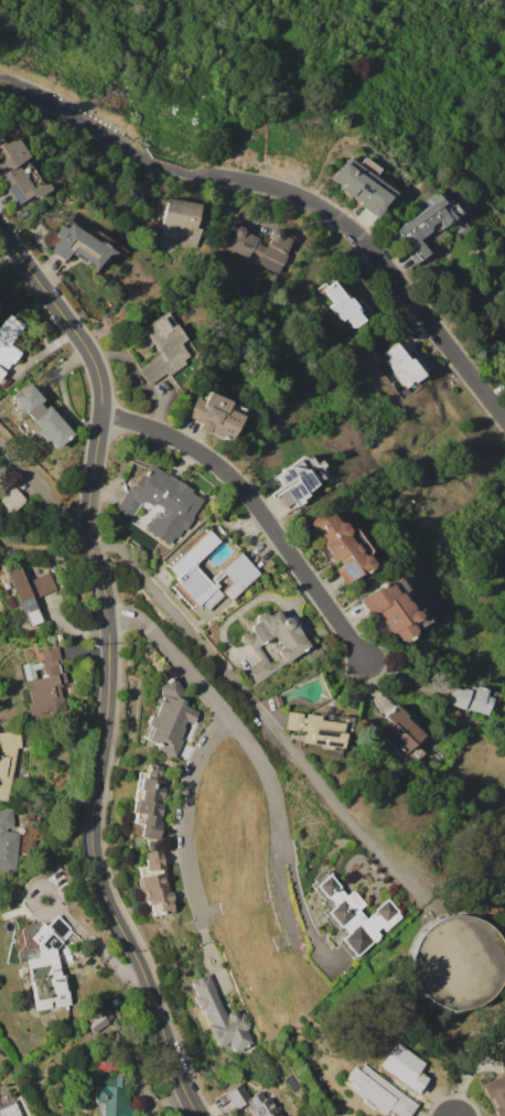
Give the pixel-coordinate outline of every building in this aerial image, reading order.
[(15,206),(0,183),(0,142),(1,143),(14,139),(26,155),(23,158),(42,184),(46,183),(50,189),(47,190),(51,193),(24,211),(29,217),(19,224),(9,210),(15,206)] [(330,179),(347,155),(357,163),(363,157),(378,169),(374,175),(396,192),(389,202),(391,203),(386,211),(383,210),(376,218),(357,205),(359,202),(351,195),(350,196),(337,187),(339,185),(330,179)] [(395,230),(428,205),(425,200),(433,193),(440,202),(448,196),(460,212),(458,213),(470,230),(454,243),(449,236),(438,245),(433,240),(425,247),(429,254),(413,265),(402,249),(407,246),(395,230)] [(163,197),(197,204),(193,228),(200,229),(195,248),(178,245),(181,229),(158,225),(159,219),(154,212),(157,198),(163,200),(163,197)] [(44,246),(42,239),(51,228),(55,232),(60,226),(64,229),(69,223),(83,233),(84,232),(90,237),(95,230),(123,250),(115,254),(106,255),(93,271),(69,254),(64,261),(44,246)] [(216,245),(222,233),(226,235),(232,232),(234,226),(237,226),(243,228),(244,232),(244,229),(257,236),(256,237),(260,239),(259,243),(266,246),(268,243),(266,242),(270,230),(275,229),(279,232),(280,230),(296,238),(287,254),(293,257),(283,276),(258,264),(257,265),(216,245)] [(315,288),(322,283),(325,286),(331,281),(342,294),(344,293),(353,304),(359,299),(368,311),(359,318),(362,320),(352,328),(344,318),(340,321),(329,307),(333,302),(323,290),(319,292),(315,288)] [(137,369),(159,353),(152,344),(146,350),(135,335),(144,328),(143,326),(165,311),(174,323),(173,323),(184,339),(185,337),(195,351),(183,360),(185,363),(166,376),(165,373),(148,386),(137,369)] [(11,363),(0,377),(0,323),(8,313),(23,325),(9,344),(20,353),(12,364),(11,363)] [(382,353),(387,348),(384,345),(391,339),(395,342),(399,339),(400,340),(404,337),(419,357),(418,358),(428,369),(406,388),(383,360),(386,357),(382,353)] [(10,397),(28,383),(42,399),(39,403),(43,408),(46,405),(55,415),(57,414),(65,422),(63,425),(72,434),(55,449),(47,440),(45,442),(36,432),(39,430),(30,420),(31,419),(26,414),(24,415),(10,397)] [(207,390),(243,408),(239,415),(241,416),(228,441),(223,439),(222,442),(204,433),(203,436),(197,432),(198,430),(196,429),(200,423),(184,416),(194,397),(202,401),(207,390)] [(275,475),(281,471),(280,470),(287,466),(303,455),(305,458),(309,455),(314,464),(321,460),(324,466),(321,469),(325,475),(314,483),(315,484),(305,494),(307,495),(301,500),(302,502),(296,506),(284,489),(271,497),(269,494),(282,485),(275,475)] [(112,511),(130,485),(132,486),(140,475),(141,476),(149,464),(175,482),(178,479),(193,490),(191,492),(202,501),(191,517),(193,518),(184,530),(182,529),(176,538),(173,536),(166,547),(112,511)] [(3,512),(0,515),(0,504),(0,497),(10,489),(14,487),(24,500),(22,503),(12,512),(8,512),(7,512),(4,513),(3,512)] [(309,525),(311,519),(320,514),(324,514),(325,516),(330,513),(332,516),(333,515),(335,515),(339,519),(337,521),(336,522),(343,523),(347,529),(353,529),(366,548),(368,551),(366,556),(372,564),(370,569),(365,573),(361,575),(358,575),(344,584),(333,569),(340,565),(336,560),(335,561),(333,561),(329,557),(330,555),(309,525)] [(164,569),(207,529),(218,541),(195,564),(196,565),(194,566),(213,586),(215,582),(218,586),(216,589),(222,595),(206,611),(200,603),(195,607),(173,583),(176,580),(176,579),(174,580),(164,569)] [(221,570),(239,552),(259,573),(229,601),(222,592),(232,582),(221,570)] [(4,570),(19,564),(26,581),(50,572),(57,589),(33,599),(34,602),(20,608),(4,570)] [(359,598),(382,582),(388,582),(396,577),(405,589),(401,591),(415,610),(418,609),(427,621),(413,630),(412,635),(406,641),(399,641),(398,639),(395,641),(388,633),(380,632),(370,619),(367,613),(366,611),(359,602),(359,598)] [(253,687),(241,672),(258,661),(247,644),(246,645),(241,644),(239,641),(240,634),(245,632),(249,633),(251,632),(249,629),(250,626),(253,624),(256,622),(255,621),(255,619),(256,615),(259,612),(264,612),(266,614),(267,615),(276,609),(282,619),(288,614),(310,647),(253,687)] [(26,691),(32,690),(30,680),(23,682),(19,666),(32,662),(32,664),(42,661),(40,652),(56,647),(61,663),(58,664),(61,672),(63,670),(66,683),(62,684),(63,686),(61,687),(65,706),(29,715),(26,704),(30,702),(26,691)] [(157,688),(165,682),(164,682),(169,678),(169,679),(172,676),(189,699),(185,706),(197,711),(192,726),(184,722),(182,727),(184,728),(180,738),(182,739),(173,758),(154,749),(153,743),(143,739),(148,727),(144,725),(150,715),(153,716),(162,695),(157,688)] [(447,704),(451,688),(453,688),(455,682),(474,687),(475,686),(486,689),(486,690),(499,694),(494,710),(488,708),(485,716),(447,704)] [(271,698),(277,696),(281,705),(275,707),(271,698)] [(378,720),(386,712),(385,711),(388,708),(389,709),(394,704),(406,716),(405,718),(410,723),(411,721),(419,728),(418,730),(423,736),(415,744),(423,753),(415,763),(405,754),(402,758),(398,756),(388,748),(388,743),(380,737),(384,733),(382,731),(385,727),(378,720)] [(286,711),(318,716),(318,712),(331,715),(331,720),(337,720),(337,716),(353,717),(351,737),(344,737),(341,755),(330,753),(330,750),(318,748),(319,745),(309,744),(309,743),(300,742),(300,741),(297,740),(298,734),(301,734),(301,733),(304,733),(304,732),(283,729),(286,711)] [(7,801),(0,799),(0,732),(21,730),(22,748),(18,748),(7,801)] [(139,772),(142,773),(143,763),(161,766),(159,781),(160,781),(159,787),(163,788),(162,795),(163,796),(159,817),(161,818),(158,838),(128,834),(139,772)] [(14,871),(0,869),(0,810),(12,808),(13,827),(6,827),(4,831),(19,834),(14,871)] [(138,867),(146,866),(143,852),(161,849),(165,868),(163,869),(169,891),(171,891),(172,900),(170,900),(172,912),(152,916),(150,905),(147,905),(146,901),(143,901),(141,891),(139,891),(137,878),(140,877),(138,867)] [(354,956),(340,940),(346,934),(340,926),(336,930),(335,927),(333,929),(330,926),(327,924),(325,921),(324,918),(326,916),(323,912),(326,909),(321,902),(323,900),(311,884),(315,881),(313,879),(315,877),(318,874),(320,873),(322,872),(324,874),(329,870),(341,886),(337,888),(344,895),(350,891),(352,892),(352,891),(364,905),(358,909),(366,918),(374,911),(373,910),(386,899),(397,912),(396,912),(400,918),(384,931),(380,926),(375,931),(379,935),(376,937),(378,938),(373,943),(373,942),(354,956)] [(24,958),(37,957),(35,945),(49,932),(44,927),(56,914),(71,927),(69,929),(73,931),(62,941),(63,942),(55,948),(60,975),(65,974),(71,1005),(33,1010),(24,958)] [(483,1001),(495,989),(503,972),(503,954),(496,936),(483,924),(466,916),(448,916),(431,923),(418,936),(411,953),(411,972),(418,988),(430,1001),(448,1008),(465,1009),(483,1001)] [(187,981),(206,973),(215,991),(214,991),(225,1016),(226,1016),(226,1013),(229,1011),(234,1011),(236,1013),(238,1013),(239,1012),(245,1013),(249,1022),(247,1028),(246,1029),(253,1044),(228,1055),(223,1043),(215,1047),(206,1028),(201,1030),(192,1010),(197,1007),(193,998),(194,997),(187,981)] [(110,1000),(117,998),(120,1004),(114,1007),(110,1000)] [(83,1020),(104,1005),(114,1017),(108,1021),(109,1022),(93,1033),(83,1020)] [(378,1065),(397,1042),(426,1063),(419,1072),(428,1079),(416,1094),(378,1065)] [(501,1058),(504,1057),(504,1115),(496,1115),(482,1085),(503,1075),(501,1058)] [(417,1105),(409,1115),(395,1115),(387,1109),(383,1115),(374,1108),(372,1110),(358,1101),(361,1097),(342,1083),(344,1079),(343,1077),(353,1065),(358,1070),(363,1063),(417,1105)] [(133,1107),(133,1115),(103,1115),(103,1104),(95,1104),(95,1085),(101,1085),(101,1077),(115,1077),(115,1076),(129,1076),(128,1107),(133,1107)] [(275,1102),(284,1115),(250,1115),(241,1104),(235,1109),(225,1094),(240,1084),(250,1098),(261,1091),(265,1096),(266,1096),(271,1104),(275,1102)] [(17,1099),(23,1115),(0,1115),(0,1106),(17,1099)]
